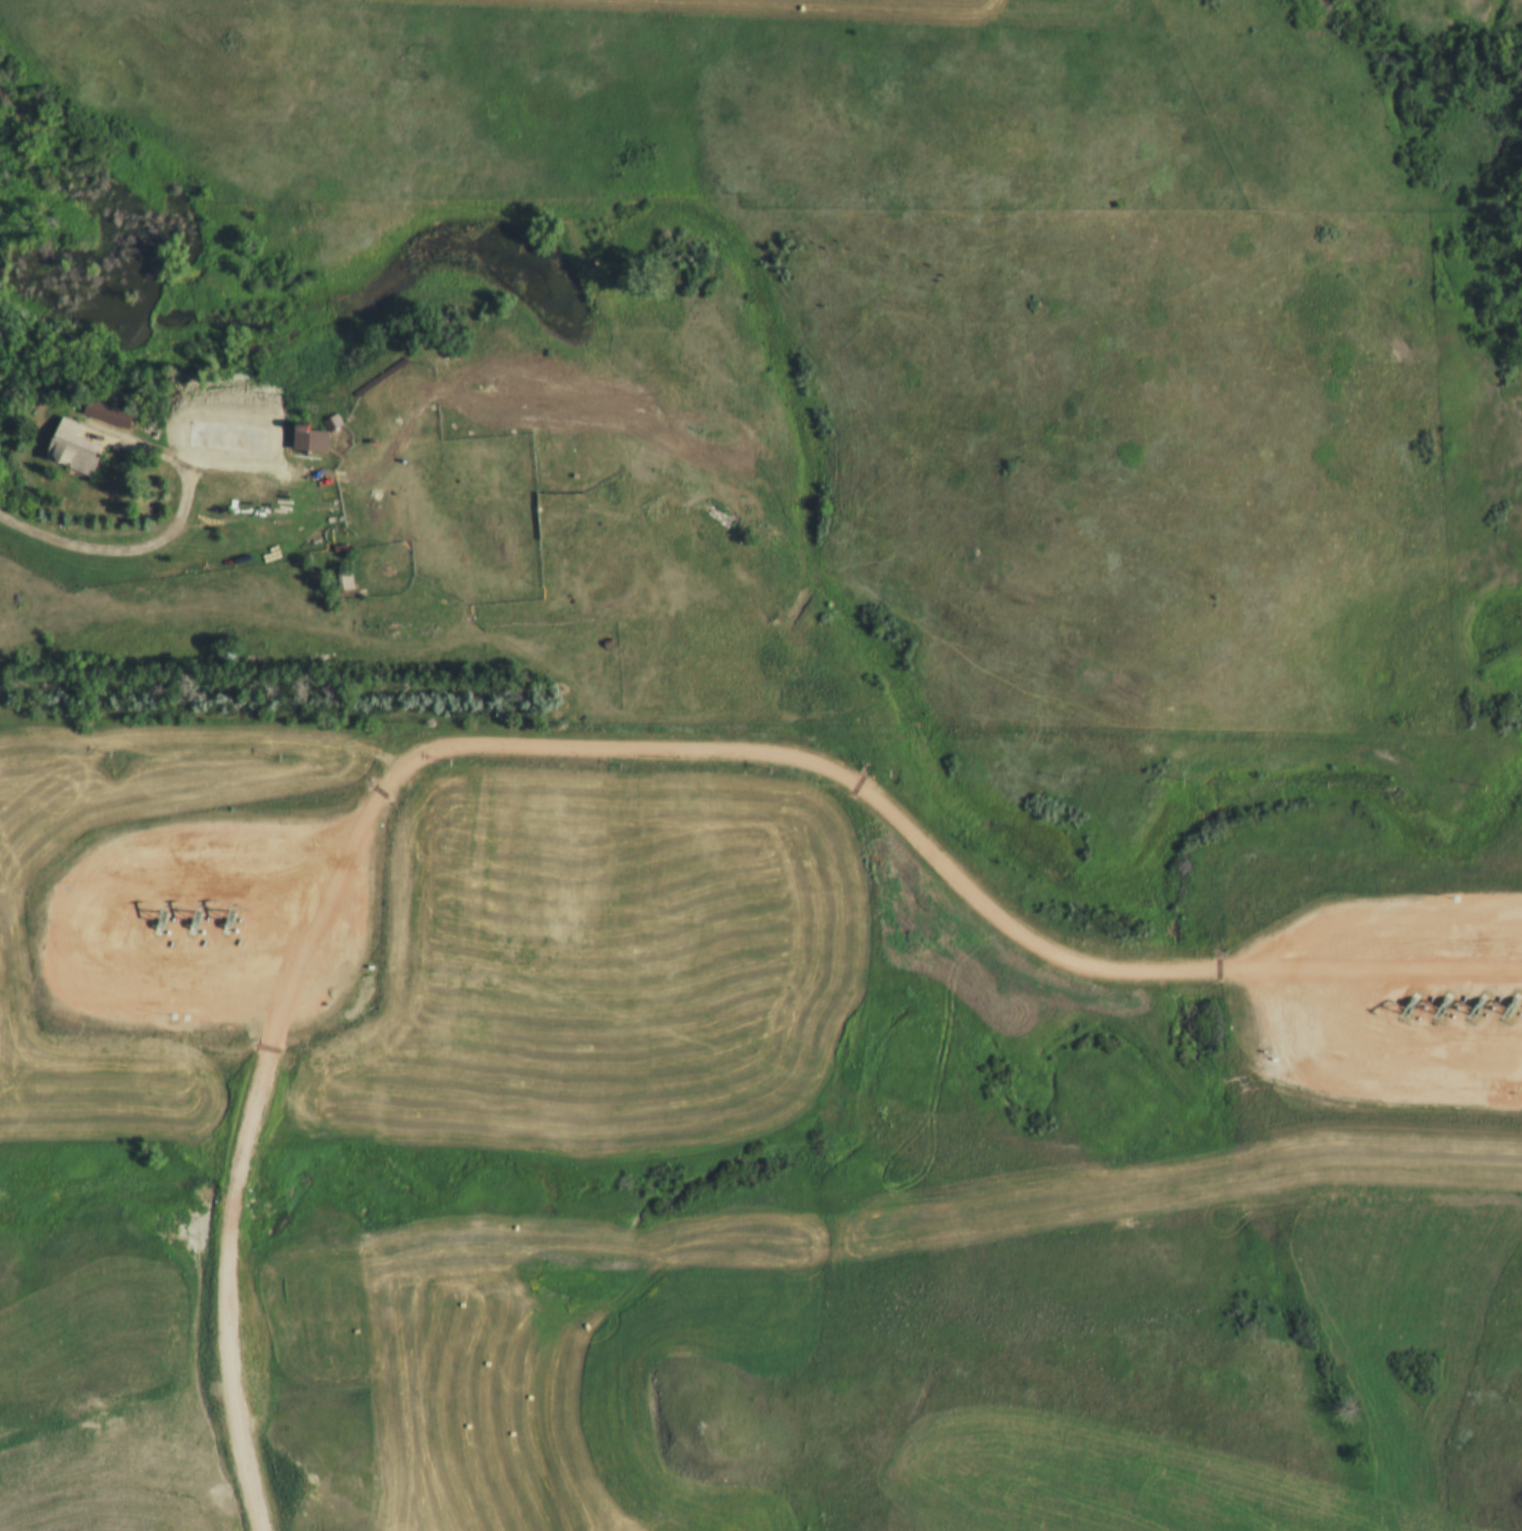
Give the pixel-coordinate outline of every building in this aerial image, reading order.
[(93,476),(100,456),(95,454),(100,443),(77,435),(81,423),(61,416),(45,459),(93,476)] [(294,451),(327,452),(328,429),(338,429),(339,418),(326,417),(326,431),(309,430),(309,425),(295,424),(294,451)]
